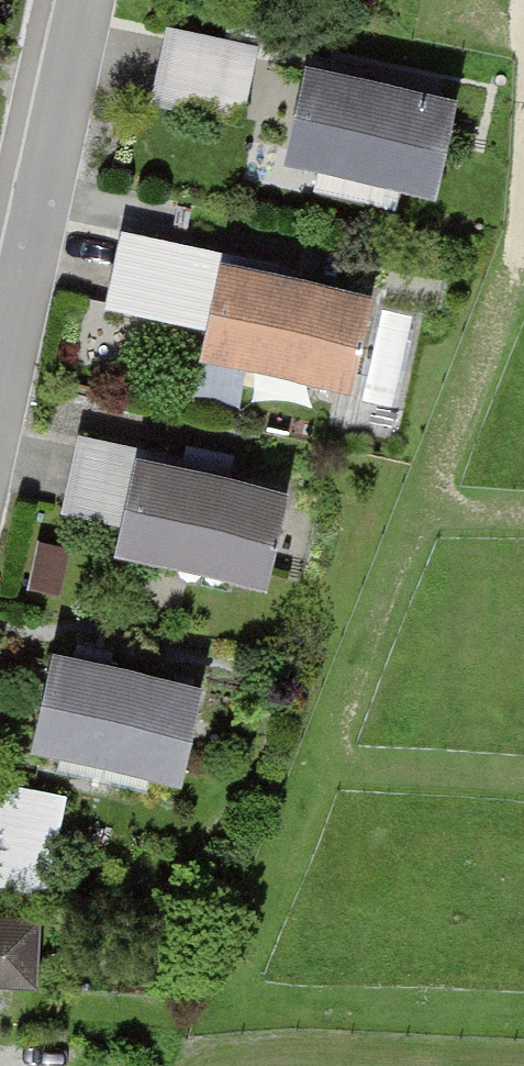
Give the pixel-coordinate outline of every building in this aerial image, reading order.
[(262,46),(165,27),(151,102),(248,120),(262,46)] [(461,92),(303,58),(281,157),(440,192),(461,92)] [(208,323),(220,265),(181,257),(184,243),(127,231),(111,302),(208,323)] [(364,296),(220,265),(208,323),(205,339),(347,371),(364,296)] [(138,460),(141,448),(84,437),(68,506),(125,517),(138,460)] [(190,472),(138,460),(125,517),(121,535),(263,568),(281,491),(226,478),(231,454),(196,446),(190,472)] [(66,546),(38,541),(30,584),(57,589),(66,546)] [(205,672),(54,641),(33,738),(185,769),(205,672)] [(64,791),(0,781),(0,882),(48,890),(64,791)] [(0,906),(0,975),(32,976),(36,908),(0,906)]
